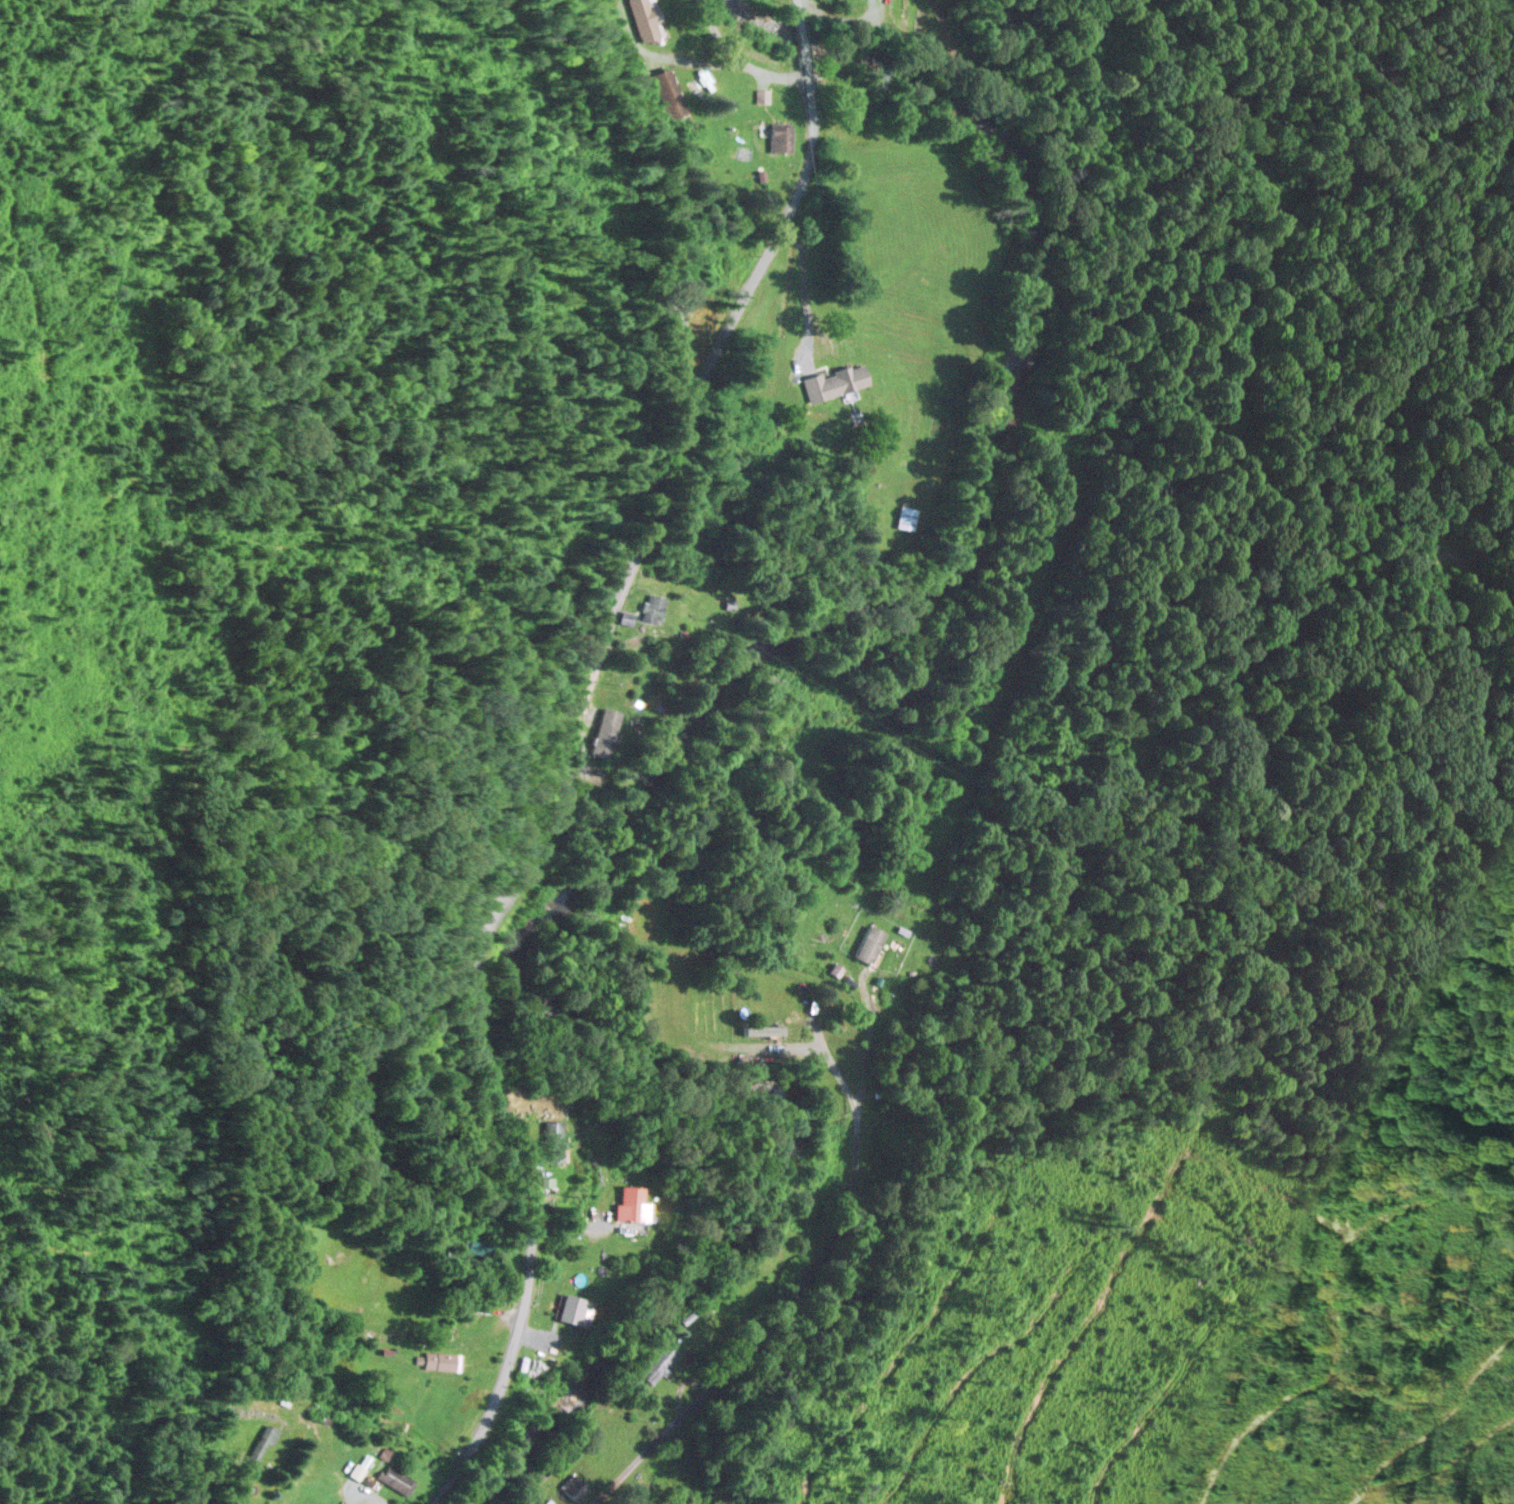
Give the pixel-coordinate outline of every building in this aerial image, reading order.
[(769,121),(770,152),(793,152),(793,121),(769,121)] [(859,398),(859,372),(832,372),(832,398),(859,398)] [(660,622),(662,595),(642,593),(640,621),(660,622)] [(883,946),(867,940),(860,959),(875,965),(883,946)] [(746,1034),(771,1034),(771,1024),(746,1024),(746,1034)] [(563,1124),(543,1124),(543,1161),(563,1161),(563,1124)] [(649,1219),(649,1200),(643,1200),(644,1185),(617,1184),(617,1218),(649,1219)] [(557,1318),(579,1324),(586,1297),(563,1292),(557,1318)] [(491,1301),(476,1300),(475,1311),(490,1312),(491,1301)] [(681,1350),(667,1337),(637,1369),(652,1382),(681,1350)] [(457,1350),(422,1350),(422,1368),(457,1368),(457,1350)] [(375,1477),(406,1494),(414,1479),(382,1462),(375,1477)] [(589,1487),(572,1471),(559,1484),(575,1500),(589,1487)]
